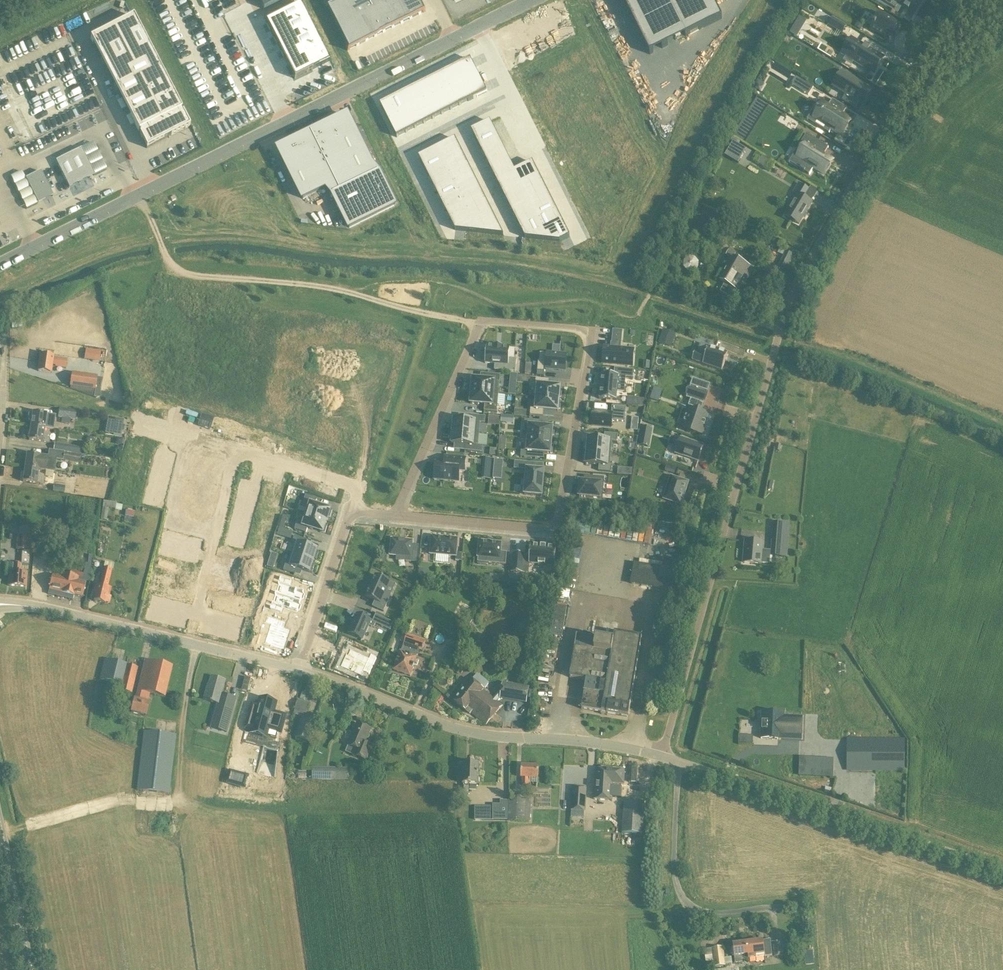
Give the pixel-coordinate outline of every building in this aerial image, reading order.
[(263,9),(281,0),(259,0),(263,9)] [(327,7),(348,50),(347,50),(347,51),(426,11),(420,0),(420,1),(419,0),(340,0),(327,7)] [(666,0),(623,0),(650,55),(685,38),(666,0)] [(685,38),(722,19),(712,0),(666,0),(685,38)] [(914,13),(923,0),(892,0),(914,13)] [(300,4),(265,22),(294,79),(330,61),(300,4)] [(883,38),(887,33),(892,36),(899,25),(880,13),(870,30),(883,38)] [(171,135),(171,136),(190,126),(133,16),(90,38),(146,148),(167,138),(167,137),(171,135)] [(798,16),(788,32),(795,36),(805,20),(798,16)] [(827,23),(842,32),(846,25),(831,17),(827,23)] [(863,25),(858,21),(855,26),(860,30),(863,25)] [(856,40),(849,51),(858,56),(855,61),(873,73),(883,58),(870,50),(871,48),(870,48),(866,45),(865,46),(856,40)] [(466,58),(376,103),(392,136),(482,91),(466,58)] [(787,83),(794,72),(775,61),(769,72),(787,83)] [(845,92),(841,99),(847,102),(851,96),(862,102),(866,95),(864,94),(868,87),(847,74),(839,88),(845,92)] [(797,77),(792,84),(799,88),(804,81),(797,77)] [(759,80),(754,87),(757,89),(760,91),(764,84),(759,80)] [(826,125),(841,135),(851,120),(842,114),(847,108),(832,99),(828,105),(824,103),(819,108),(822,110),(816,120),(822,123),(820,126),(824,128),(826,125)] [(292,143),(278,150),(280,153),(294,180),(304,199),(336,182),(340,191),(333,194),(350,227),(365,220),(394,206),(378,173),(375,174),(347,116),(294,142),(293,142),(292,143)] [(490,121),(471,131),(473,135),(480,150),(520,229),(525,238),(559,242),(570,237),(566,229),(532,162),(528,164),(515,171),(492,126),(490,121)] [(785,134),(792,138),(788,145),(796,150),(805,135),(790,126),(785,134)] [(804,152),(796,166),(800,169),(804,172),(804,171),(809,174),(813,168),(824,174),(832,160),(824,155),(828,147),(806,134),(797,148),(804,152)] [(455,139),(418,157),(421,162),(428,176),(454,229),(455,231),(504,236),(495,220),(464,158),(457,143),(455,139)] [(732,141),(724,155),(730,158),(738,163),(746,149),(738,144),(732,141)] [(96,142),(58,158),(70,186),(108,169),(96,142)] [(26,179),(38,204),(53,196),(40,171),(26,179)] [(799,224),(811,203),(804,198),(809,189),(799,182),(792,193),(797,195),(784,216),(799,224)] [(770,249),(777,252),(780,246),(773,242),(770,249)] [(731,261),(720,280),(725,283),(721,291),(730,296),(732,292),(735,294),(741,283),(746,273),(749,275),(752,269),(733,258),(737,252),(733,250),(734,248),(731,246),(726,255),(730,258),(729,260),(731,261)] [(787,276),(796,259),(784,253),(775,271),(787,276)] [(698,268),(698,255),(686,255),(685,267),(698,268)] [(770,309),(760,303),(753,314),(763,320),(770,309)] [(662,329),(658,342),(667,345),(671,332),(662,329)] [(168,330),(144,336),(145,344),(164,340),(169,338),(168,330)] [(604,347),(602,363),(627,365),(629,349),(620,348),(621,331),(614,331),(612,348),(604,347)] [(695,351),(692,360),(703,364),(702,364),(722,371),(728,354),(721,352),(723,349),(723,348),(716,346),(718,341),(703,336),(701,343),(698,352),(695,351)] [(164,340),(145,344),(147,352),(165,348),(164,340)] [(538,359),(537,364),(544,364),(544,362),(544,359),(544,356),(546,356),(546,357),(565,359),(567,342),(552,341),(552,342),(540,341),(539,348),(538,359)] [(486,346),(485,363),(495,364),(494,370),(515,372),(516,359),(509,358),(510,348),(502,347),(494,346),(494,347),(486,346)] [(165,348),(147,352),(149,360),(151,360),(167,356),(165,348)] [(84,360),(91,361),(93,350),(85,349),(84,360)] [(51,373),(52,365),(56,365),(55,366),(66,368),(67,359),(53,357),(41,355),(38,371),(51,373)] [(167,356),(151,360),(153,368),(171,364),(169,355),(167,356)] [(171,364),(153,368),(155,376),(173,372),(171,364)] [(599,398),(599,399),(617,400),(617,398),(618,391),(624,392),(625,376),(633,376),(633,370),(615,368),(614,375),(601,374),(601,375),(602,375),(600,398),(599,398)] [(173,372),(155,376),(157,384),(181,379),(179,370),(173,372)] [(97,376),(72,372),(69,386),(71,386),(70,389),(93,397),(94,390),(95,390),(97,376)] [(500,375),(487,374),(487,380),(480,379),(472,379),(472,381),(470,381),(469,389),(471,389),(471,391),(499,393),(500,375)] [(535,384),(534,397),(558,399),(558,395),(560,395),(561,388),(559,388),(559,386),(545,385),(546,379),(533,377),(532,384),(535,384)] [(683,409),(679,420),(683,423),(683,426),(686,428),(686,429),(700,434),(701,433),(705,433),(707,428),(703,425),(706,415),(699,413),(701,409),(702,409),(704,402),(707,391),(708,391),(710,384),(693,378),(690,385),(686,398),(691,399),(689,405),(694,407),(693,409),(692,409),(692,410),(683,409)] [(332,401),(338,401),(336,414),(352,415),(353,406),(351,406),(352,393),(348,393),(349,386),(333,384),(332,401)] [(660,400),(664,389),(654,386),(651,398),(660,400)] [(215,390),(214,409),(222,410),(224,391),(215,390)] [(224,391),(222,410),(230,410),(232,392),(224,391)] [(470,404),(485,405),(484,411),(497,412),(499,393),(471,391),(471,393),(469,393),(468,401),(470,401),(470,404)] [(272,395),(270,414),(279,414),(280,396),(272,395)] [(280,396),(279,414),(287,415),(289,397),(280,396)] [(289,397),(287,415),(295,416),(297,398),(289,397)] [(527,408),(527,416),(540,417),(540,410),(557,412),(557,410),(559,410),(560,403),(558,403),(558,399),(534,397),(533,409),(527,408)] [(591,424),(611,425),(612,419),(625,420),(626,406),(612,404),(611,411),(593,410),(591,424)] [(58,418),(75,420),(76,411),(59,408),(58,418)] [(53,429),(55,416),(31,412),(28,414),(28,419),(29,421),(31,421),(31,426),(45,428),(53,429)] [(453,430),(452,432),(479,434),(480,423),(485,423),(485,417),(470,415),(469,421),(459,420),(453,420),(453,423),(451,423),(451,429),(453,430)] [(121,432),(124,432),(125,426),(122,426),(123,420),(115,419),(114,427),(113,435),(120,436),(121,432)] [(528,438),(551,440),(552,435),(554,435),(555,428),(539,426),(539,421),(525,419),(524,425),(529,426),(528,438)] [(45,428),(31,426),(29,440),(49,443),(50,433),(44,433),(45,428)] [(648,447),(652,429),(642,427),(639,445),(648,447)] [(479,434),(452,432),(452,434),(450,434),(450,441),(451,441),(451,444),(454,444),(465,445),(464,451),(482,452),(483,446),(478,445),(479,434)] [(618,442),(618,435),(605,434),(605,440),(588,439),(588,441),(586,440),(586,447),(587,448),(587,452),(611,454),(612,442),(618,442)] [(551,446),(551,440),(528,438),(525,438),(524,451),(521,451),(520,456),(535,458),(536,452),(552,454),(553,446),(551,446)] [(675,453),(698,461),(703,445),(680,438),(675,453)] [(80,455),(81,448),(54,444),(53,450),(64,452),(64,453),(80,456),(80,454),(80,455)] [(156,449),(154,460),(173,464),(175,453),(156,449)] [(610,467),(611,454),(587,452),(587,456),(585,456),(584,463),(586,463),(586,465),(600,466),(599,472),(612,473),(613,467),(610,467)] [(79,463),(80,456),(64,453),(63,460),(79,463)] [(25,468),(39,470),(46,471),(48,458),(41,457),(41,456),(27,454),(25,468)] [(466,458),(445,456),(445,457),(447,457),(447,463),(444,463),(436,463),(434,480),(459,482),(460,471),(465,472),(466,458)] [(154,460),(151,470),(170,475),(173,464),(154,460)] [(494,468),(502,468),(503,460),(494,460),(494,468)] [(517,461),(516,469),(529,470),(526,495),(544,496),(546,471),(534,470),(535,463),(517,461)] [(39,470),(25,468),(23,482),(43,485),(44,475),(38,474),(39,470)] [(151,470),(149,481),(168,485),(170,475),(151,470)] [(579,496),(602,498),(604,477),(592,476),(592,477),(592,482),(584,482),(580,481),(580,484),(578,484),(577,489),(579,490),(579,496)] [(688,482),(671,476),(663,499),(681,505),(688,482)] [(241,479),(238,490),(257,494),(260,483),(241,479)] [(149,481),(146,491),(165,496),(168,485),(149,481)] [(65,486),(54,484),(53,491),(64,493),(65,486)] [(238,490),(236,500),(255,505),(257,494),(238,490)] [(146,491),(144,502),(162,507),(165,496),(146,491)] [(307,515),(327,521),(328,517),(330,517),(332,510),(315,505),(317,499),(306,495),(302,506),(309,508),(307,515)] [(236,500),(233,511),(252,515),(255,505),(236,500)] [(107,520),(108,508),(115,509),(115,510),(121,511),(122,505),(116,504),(116,503),(103,501),(101,519),(107,520)] [(233,511),(231,521),(249,526),(252,515),(233,511)] [(278,527),(283,528),(287,517),(282,515),(278,527)] [(327,521),(307,515),(305,521),(298,519),(295,530),(306,533),(308,527),(325,533),(327,526),(325,525),(327,521)] [(231,521),(228,532),(247,536),(249,526),(231,521)] [(770,556),(787,557),(789,536),(790,523),(773,522),(772,535),(771,550),(770,556)] [(291,538),(294,531),(284,527),(281,535),(291,538)] [(165,530),(159,553),(168,555),(169,554),(172,555),(178,533),(165,530)] [(228,532),(225,543),(244,547),(247,536),(228,532)] [(178,533),(172,555),(176,556),(176,557),(184,559),(190,536),(178,533)] [(17,534),(16,550),(18,550),(28,550),(30,534),(29,534),(19,534),(17,534)] [(190,536),(184,559),(193,561),(193,560),(197,561),(203,539),(190,536)] [(316,558),(319,552),(317,551),(317,550),(304,545),(306,540),(294,536),(292,542),(295,543),(292,554),(313,561),(314,558),(316,558)] [(430,554),(456,556),(455,560),(461,561),(462,553),(456,552),(458,539),(432,536),(430,554)] [(406,556),(406,561),(418,562),(418,554),(411,554),(413,541),(391,539),(390,555),(406,556)] [(478,557),(478,564),(486,565),(487,563),(506,564),(507,552),(501,552),(501,543),(493,542),(488,542),(479,541),(478,557)] [(745,541),(743,563),(761,564),(761,563),(770,564),(770,556),(771,550),(762,550),(762,542),(745,541)] [(511,572),(523,573),(523,572),(524,565),(529,566),(530,563),(554,566),(555,566),(556,548),(555,548),(546,547),(546,546),(545,546),(545,547),(541,547),(541,546),(541,547),(531,546),(531,545),(530,545),(529,556),(525,556),(525,554),(513,553),(512,553),(513,553),(511,571),(511,572)] [(86,563),(82,581),(78,580),(79,577),(61,574),(61,577),(52,575),(49,590),(82,598),(86,580),(89,581),(92,564),(94,555),(89,554),(88,563),(86,563)] [(292,554),(288,565),(285,564),(283,570),(295,574),(297,568),(310,572),(310,571),(312,571),(314,565),(312,564),(313,561),(292,554)] [(673,592),(679,561),(664,558),(663,568),(634,563),(630,584),(673,592)] [(26,587),(27,565),(13,564),(13,572),(10,572),(9,586),(26,587)] [(108,587),(112,569),(104,567),(99,585),(96,584),(93,593),(95,594),(93,601),(105,604),(105,603),(109,604),(111,597),(109,596),(111,588),(108,587)] [(389,599),(383,597),(390,582),(375,575),(365,597),(375,601),(372,606),(383,611),(389,599)] [(278,582),(275,593),(299,601),(300,601),(301,601),(301,599),(303,600),(305,593),(303,593),(304,590),(298,589),(290,586),(291,583),(292,580),(280,576),(278,582)] [(194,601),(196,590),(187,588),(185,599),(194,601)] [(271,603),(269,609),(281,613),(282,611),(283,607),(291,610),(297,612),(298,610),(300,610),(302,604),(300,603),(301,601),(300,601),(299,601),(275,593),(271,603)] [(165,599),(159,621),(172,624),(177,601),(169,599),(168,600),(165,599)] [(566,607),(555,606),(551,634),(562,636),(566,607)] [(205,609),(200,631),(212,634),(218,611),(209,609),(209,610),(205,609)] [(218,611),(212,634),(225,637),(230,615),(226,614),(226,613),(218,611)] [(230,615),(225,637),(237,640),(243,617),(234,615),(234,616),(230,615)] [(362,639),(368,625),(374,628),(375,624),(390,630),(394,623),(375,615),(373,621),(358,615),(349,633),(362,639)] [(270,624),(264,643),(270,645),(269,647),(282,651),(289,629),(283,627),(285,622),(267,616),(265,622),(270,624)] [(631,705),(642,638),(614,633),(613,642),(576,636),(569,677),(586,680),(581,709),(628,717),(630,705),(631,705)] [(419,650),(422,651),(426,641),(407,635),(401,652),(400,652),(393,671),(410,677),(414,665),(417,666),(419,660),(416,659),(417,658),(419,650)] [(341,669),(362,678),(364,674),(369,676),(377,658),(371,656),(369,660),(351,651),(348,657),(347,656),(341,669)] [(138,668),(126,665),(104,660),(100,679),(121,684),(120,691),(131,694),(138,668)] [(144,660),(135,700),(134,700),(131,713),(146,716),(149,704),(147,703),(149,694),(165,698),(172,667),(144,660)] [(226,732),(236,698),(222,695),(225,681),(212,677),(208,688),(207,688),(204,699),(211,701),(211,702),(213,703),(213,702),(219,703),(217,710),(223,712),(220,725),(227,727),(226,732)] [(484,690),(471,680),(454,702),(471,716),(473,714),(486,725),(502,706),(494,700),(498,694),(499,694),(498,696),(525,700),(527,685),(501,681),(499,690),(497,690),(490,697),(483,691),(484,690)] [(278,732),(281,732),(283,725),(285,715),(279,714),(273,712),(276,703),(260,699),(258,706),(252,705),(250,713),(249,715),(246,728),(252,730),(251,732),(267,736),(269,729),(278,732)] [(297,699),(294,710),(293,713),(299,715),(300,712),(306,714),(309,703),(297,699)] [(782,716),(783,713),(781,713),(762,713),(761,739),(778,739),(778,738),(801,739),(802,717),(782,716)] [(316,723),(302,717),(300,722),(299,722),(293,736),(309,741),(316,723)] [(347,745),(357,749),(354,755),(365,760),(371,746),(365,743),(370,729),(356,723),(347,745)] [(169,794),(176,735),(144,731),(136,791),(169,794)] [(905,772),(905,739),(847,738),(846,771),(905,772)] [(800,759),(799,776),(830,778),(831,761),(800,759)] [(478,785),(479,764),(476,764),(475,763),(472,763),(471,764),(464,764),(463,784),(478,785)] [(537,783),(538,766),(521,765),(521,778),(522,778),(522,785),(529,786),(529,782),(537,783)] [(337,770),(312,770),(312,780),(331,780),(336,779),(337,770)] [(596,770),(594,799),(612,800),(612,797),(621,798),(621,787),(621,784),(624,784),(624,771),(596,770)] [(248,776),(230,772),(226,784),(245,789),(248,776)] [(586,788),(572,787),(571,802),(585,803),(586,788)] [(530,821),(531,799),(512,798),(512,801),(509,801),(508,820),(530,821)] [(642,834),(644,802),(624,801),(622,833),(642,834)] [(748,942),(750,959),(772,956),(770,940),(748,942)] [(792,954),(791,940),(772,942),(774,956),(792,954)] [(750,959),(748,942),(733,944),(735,963),(742,962),(742,959),(748,959),(750,959)] [(726,965),(723,947),(712,948),(712,949),(704,950),(706,962),(710,961),(711,967),(726,965)] [(804,951),(805,965),(814,964),(812,950),(804,951)]
